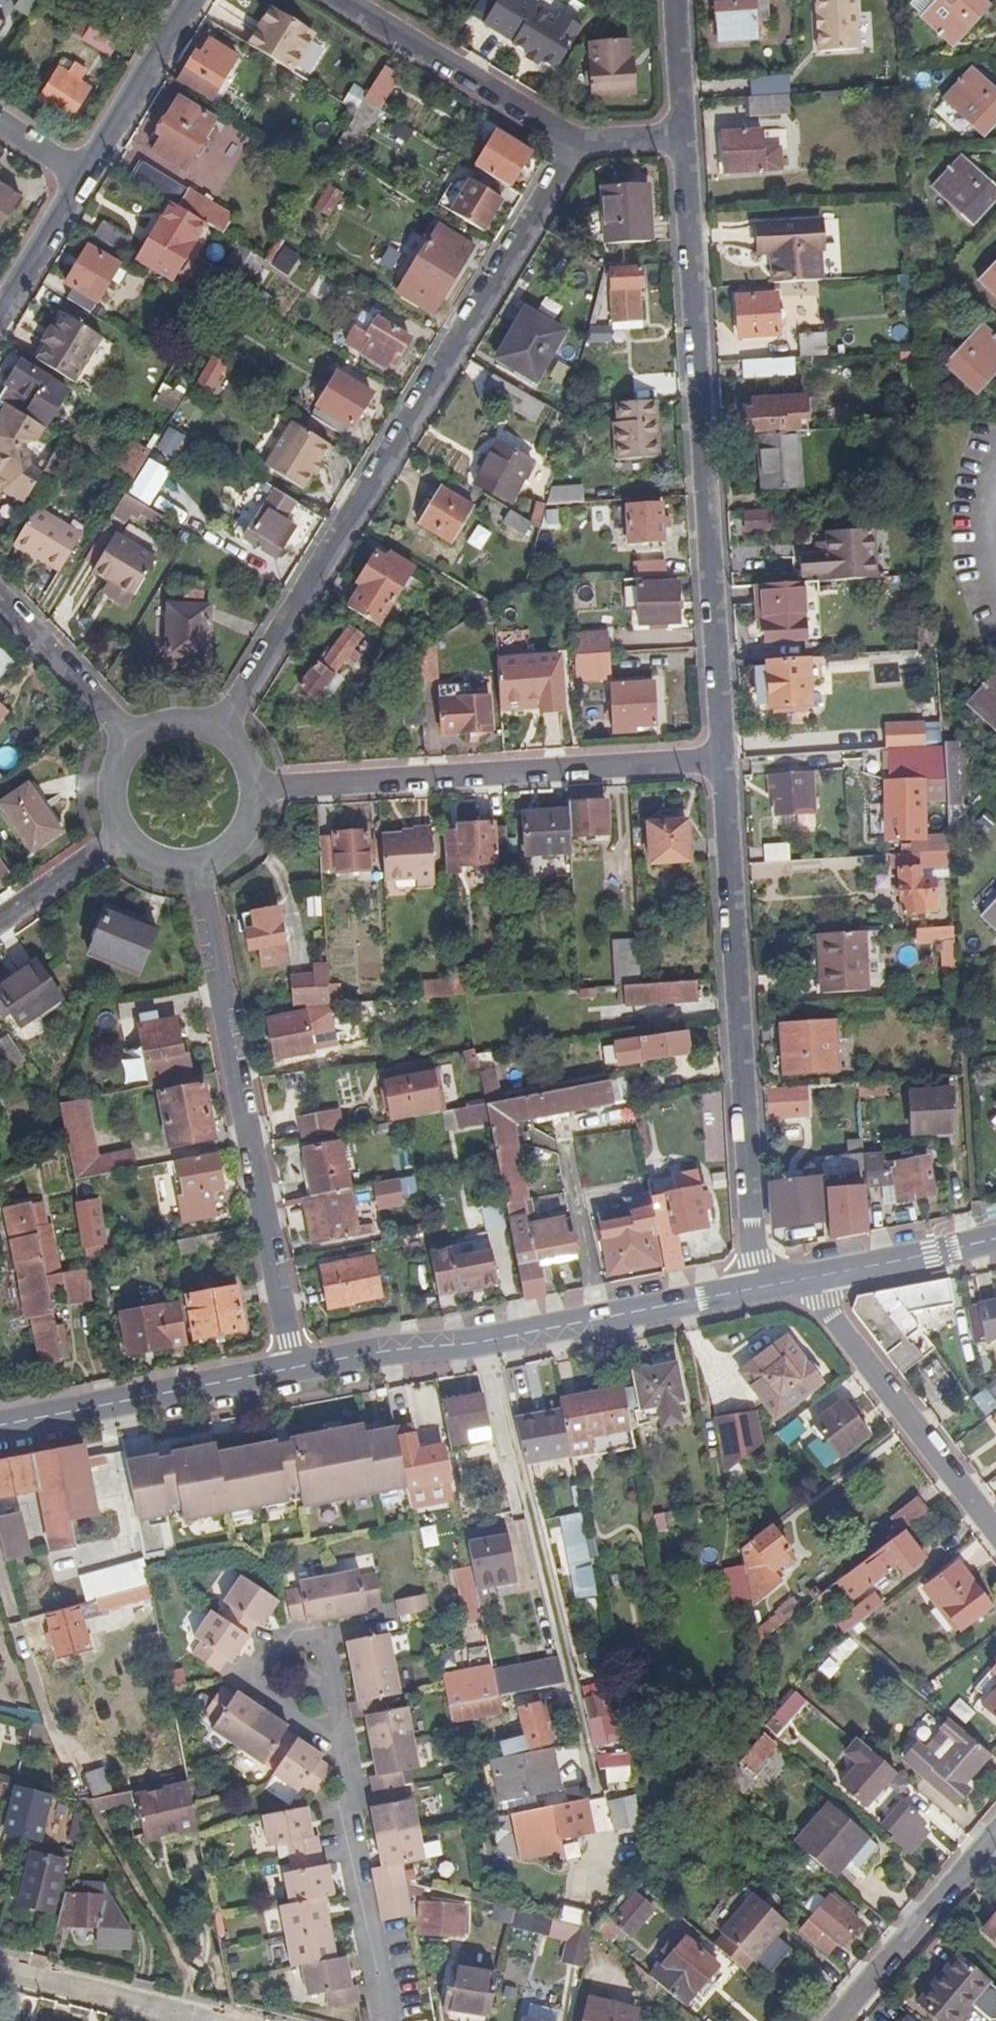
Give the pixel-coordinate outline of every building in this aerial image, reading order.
[(17,10),(30,14),(35,0),(21,0),(17,10)] [(558,68),(584,23),(561,10),(558,17),(535,5),(538,1),(537,0),(497,0),(484,23),(514,40),(513,42),(530,51),(527,56),(539,63),(541,58),(558,68)] [(719,37),(756,34),(754,0),(717,0),(719,37)] [(857,33),(855,0),(816,0),(818,35),(857,33)] [(984,6),(977,0),(912,0),(923,9),(916,19),(947,48),(984,6)] [(250,37),(294,64),(316,29),(272,1),(250,37)] [(118,40),(82,19),(74,33),(110,55),(118,40)] [(197,48),(187,64),(180,75),(213,94),(220,84),(238,52),(210,36),(201,50),(197,48)] [(638,92),(637,70),(629,71),(629,57),(628,36),(590,40),(591,61),(590,62),(592,96),(638,92)] [(92,87),(82,80),(88,71),(71,59),(64,68),(60,66),(39,97),(70,119),(92,87)] [(386,59),(363,97),(380,107),(402,70),(386,59)] [(995,118),(995,96),(967,68),(939,99),(978,136),(995,118)] [(232,87),(222,106),(238,116),(249,97),(232,87)] [(787,92),(747,94),(748,111),(787,109),(787,92)] [(215,114),(178,93),(156,130),(161,134),(152,148),(184,168),(215,114)] [(380,107),(363,97),(342,132),(361,143),(382,108),(380,107)] [(408,144),(414,129),(396,122),(390,137),(408,144)] [(495,126),(474,162),(509,184),(529,148),(495,126)] [(780,128),(763,130),(763,148),(779,146),(780,128)] [(763,148),(763,130),(723,132),(725,170),(781,167),(779,146),(763,148)] [(995,194),(955,156),(928,186),(968,225),(995,194)] [(142,159),(132,175),(225,232),(235,213),(142,159)] [(469,176),(451,207),(483,226),(501,196),(469,176)] [(19,196),(0,182),(0,224),(19,196)] [(645,182),(603,184),(606,240),(649,238),(645,182)] [(323,190),(316,202),(331,211),(338,199),(323,190)] [(162,216),(138,256),(173,277),(197,237),(162,216)] [(774,279),(821,276),(817,216),(762,220),(764,249),(777,249),(777,261),(774,262),(774,279)] [(102,219),(94,232),(121,248),(128,235),(102,219)] [(559,222),(554,230),(563,236),(568,229),(559,222)] [(435,228),(428,239),(408,273),(442,294),(462,260),(450,252),(457,243),(435,228)] [(408,273),(428,239),(423,235),(403,271),(408,273)] [(82,290),(76,301),(91,310),(118,261),(88,242),(65,279),(82,290)] [(254,278),(266,257),(240,242),(229,262),(254,278)] [(270,263),(293,275),(304,255),(281,243),(270,263)] [(995,297),(995,258),(976,279),(995,297)] [(642,266),(612,266),(615,318),(640,317),(640,286),(643,285),(642,266)] [(310,291),(326,301),(336,285),(320,275),(310,291)] [(776,292),(737,295),(739,335),(779,332),(776,292)] [(255,305),(248,315),(254,320),(262,311),(255,305)] [(508,333),(495,353),(533,377),(562,331),(524,307),(511,327),(505,324),(502,329),(508,333)] [(45,340),(36,355),(75,379),(103,334),(64,309),(54,326),(45,340)] [(347,335),(363,344),(390,361),(399,348),(403,349),(412,334),(380,314),(371,330),(356,321),(347,335)] [(45,340),(54,326),(49,323),(40,337),(45,340)] [(612,323),(591,324),(591,338),(613,337),(612,323)] [(995,368),(995,337),(981,323),(943,363),(975,391),(995,368)] [(800,353),(827,351),(825,329),(798,331),(800,353)] [(335,343),(351,354),(357,346),(340,335),(335,343)] [(228,360),(215,352),(197,383),(208,392),(228,360)] [(794,355),(744,357),(745,375),(796,372),(794,355)] [(0,394),(0,398),(1,399),(41,422),(63,386),(21,361),(0,394)] [(544,402),(492,370),(481,388),(533,420),(544,402)] [(315,413),(348,433),(374,388),(353,376),(343,391),(333,384),(315,413)] [(669,394),(667,378),(646,379),(648,396),(669,394)] [(797,429),(805,429),(803,394),(753,397),(753,407),(747,407),(748,427),(778,425),(778,430),(797,429)] [(655,398),(617,400),(618,420),(614,421),(617,457),(659,455),(655,398)] [(25,501),(42,474),(43,472),(29,462),(31,460),(26,440),(38,438),(44,425),(41,422),(1,399),(0,400),(0,476),(3,488),(25,501)] [(328,437),(291,414),(265,458),(302,482),(312,466),(316,468),(322,457),(318,455),(328,437)] [(175,458),(189,438),(173,426),(159,446),(175,458)] [(778,430),(758,432),(761,487),(800,484),(797,429),(778,430)] [(131,433),(112,465),(133,478),(152,446),(131,433)] [(527,457),(495,442),(475,483),(506,499),(517,477),(522,478),(525,474),(521,471),(527,457)] [(71,455),(58,448),(43,472),(42,474),(55,481),(71,455)] [(298,499),(271,483),(243,531),(276,551),(298,515),(290,511),(298,499)] [(473,505),(438,484),(418,518),(451,539),(473,505)] [(548,503),(547,504),(562,503),(586,501),(585,485),(551,486),(548,503)] [(148,502),(126,489),(115,508),(127,516),(131,510),(139,514),(144,508),(148,502)] [(547,504),(548,503),(536,500),(531,520),(543,522),(547,504)] [(161,509),(148,502),(144,508),(157,514),(161,509)] [(562,503),(547,504),(543,522),(541,530),(566,529),(562,503)] [(38,506),(18,540),(62,567),(83,533),(38,506)] [(662,506),(627,508),(629,545),(664,541),(662,506)] [(534,524),(512,510),(505,521),(527,534),(534,524)] [(769,510),(744,510),(744,528),(770,527),(769,510)] [(475,523),(464,541),(479,550),(490,532),(475,523)] [(810,579),(874,575),(871,524),(828,528),(829,538),(829,549),(816,550),(798,553),(799,572),(810,572),(810,579)] [(104,525),(85,557),(96,563),(115,531),(104,525)] [(115,531),(96,563),(94,568),(111,578),(133,591),(155,556),(115,531)] [(829,549),(829,538),(816,539),(816,550),(829,549)] [(361,581),(347,603),(378,623),(413,565),(379,544),(358,578),(361,581)] [(634,558),(635,576),(667,574),(666,557),(634,558)] [(222,574),(182,581),(190,632),(231,624),(222,574)] [(133,591),(111,578),(103,589),(126,603),(133,591)] [(801,580),(758,583),(758,601),(763,602),(764,625),(765,636),(804,634),(801,580)] [(683,622),(680,582),(639,585),(641,626),(683,622)] [(361,632),(345,622),(325,654),(318,651),(297,685),(321,699),(323,696),(337,673),(361,632)] [(606,649),(611,649),(610,630),(575,632),(576,649),(606,649)] [(432,637),(417,646),(419,670),(419,673),(434,673),(432,637)] [(16,659),(2,646),(0,650),(0,675),(16,659)] [(576,649),(578,674),(609,672),(606,649),(576,649)] [(558,651),(497,654),(498,660),(559,656),(558,651)] [(498,660),(501,700),(538,698),(539,705),(562,703),(559,656),(498,660)] [(806,657),(765,659),(766,665),(754,666),(756,701),(768,700),(768,705),(808,702),(806,657)] [(986,664),(958,695),(995,731),(995,673),(986,664)] [(404,694),(420,693),(419,673),(419,670),(406,671),(407,678),(403,679),(404,694)] [(344,678),(337,673),(323,696),(331,701),(344,678)] [(655,680),(613,682),(616,723),(658,719),(655,680)] [(489,693),(470,693),(469,681),(439,683),(442,729),(492,728),(489,693)] [(405,723),(422,722),(420,693),(404,694),(405,723)] [(886,747),(926,742),(924,716),(884,720),(886,747)] [(943,779),(949,779),(955,778),(953,738),(946,738),(941,741),(943,779)] [(943,779),(941,741),(926,742),(886,747),(885,747),(889,803),(886,803),(888,838),(891,838),(924,835),(922,791),(944,790),(943,779)] [(883,766),(886,766),(885,747),(878,747),(879,762),(883,766)] [(843,767),(842,752),(819,753),(820,768),(843,767)] [(812,769),(770,771),(771,790),(776,790),(777,813),(799,812),(814,811),(812,769)] [(27,785),(1,806),(34,849),(61,829),(27,785)] [(607,800),(570,802),(570,811),(572,835),(583,835),(583,845),(598,844),(598,833),(607,833),(607,800)] [(572,835),(570,811),(525,812),(528,856),(573,853),(572,835)] [(814,811),(799,812),(800,822),(804,826),(815,826),(814,811)] [(683,819),(648,822),(650,860),(686,858),(683,819)] [(474,822),(443,824),(444,830),(474,829),(474,822)] [(496,856),(509,856),(507,827),(494,829),(494,823),(474,822),(474,829),(444,830),(446,872),(461,872),(461,863),(496,861),(496,856)] [(413,831),(381,832),(384,877),(416,876),(416,882),(434,881),(431,824),(413,825),(413,831)] [(338,833),(322,835),(324,861),(338,861),(339,870),(361,869),(361,877),(373,876),(370,828),(338,830),(338,833)] [(924,835),(891,838),(892,852),(917,850),(948,848),(947,833),(924,835)] [(766,845),(766,860),(791,859),(790,843),(766,845)] [(898,866),(903,913),(903,914),(925,912),(925,910),(939,909),(936,876),(950,875),(948,848),(917,850),(919,864),(898,866)] [(11,869),(0,854),(0,876),(11,869)] [(973,909),(995,931),(995,883),(973,909)] [(159,921),(107,903),(91,946),(142,965),(159,921)] [(273,907),(237,911),(240,947),(250,947),(252,966),(270,964),(277,955),(273,907)] [(954,935),(953,924),(915,926),(916,939),(940,937),(954,935)] [(863,929),(819,932),(820,990),(865,988),(863,929)] [(614,983),(617,983),(616,965),(642,964),(641,935),(612,937),(614,983)] [(956,970),(954,935),(940,937),(942,971),(956,970)] [(0,982),(0,1012),(3,1016),(13,1009),(21,1020),(62,992),(36,957),(0,982)] [(289,974),(291,1003),(303,1002),(319,1001),(329,1000),(327,972),(326,963),(312,964),(312,972),(289,974)] [(627,983),(643,982),(642,964),(616,965),(617,983),(627,983)] [(327,972),(329,1000),(345,999),(345,988),(337,989),(336,972),(327,972)] [(452,978),(453,993),(470,992),(469,974),(452,975),(452,978)] [(422,995),(453,993),(452,978),(422,980),(422,995)] [(699,999),(698,979),(643,982),(627,983),(627,1003),(699,999)] [(319,1001),(303,1002),(304,1013),(319,1013),(319,1001)] [(291,1003),(262,1005),(262,1016),(304,1013),(303,1002),(291,1003)] [(177,1078),(194,1075),(189,1051),(185,1052),(177,1011),(159,1014),(157,1005),(141,1008),(143,1017),(140,1017),(152,1083),(177,1078)] [(304,1013),(262,1016),(264,1054),(306,1052),(304,1013)] [(832,1019),(780,1022),(783,1072),(834,1069),(832,1019)] [(9,1029),(0,1036),(0,1045),(14,1067),(27,1057),(9,1029)] [(686,1033),(615,1044),(617,1064),(689,1053),(686,1033)] [(14,1067),(0,1045),(0,1075),(14,1067)] [(440,1109),(446,1108),(438,1066),(405,1073),(404,1067),(381,1071),(385,1088),(381,1088),(384,1103),(387,1103),(390,1119),(404,1116),(440,1109)] [(486,1100),(500,1098),(494,1067),(480,1070),(486,1100)] [(215,1136),(203,1073),(194,1075),(177,1078),(186,1125),(168,1128),(171,1144),(215,1136)] [(626,1073),(606,1077),(500,1098),(486,1100),(488,1115),(524,1296),(543,1293),(538,1266),(577,1258),(568,1212),(524,1221),(520,1196),(524,1194),(511,1119),(610,1099),(631,1095),(626,1073)] [(805,1082),(764,1084),(766,1118),(807,1115),(805,1082)] [(949,1087),(910,1089),(912,1130),(951,1129),(949,1087)] [(84,1096),(63,1100),(68,1136),(76,1176),(135,1165),(132,1147),(94,1153),(84,1096)] [(488,1115),(486,1100),(456,1106),(460,1121),(488,1115)] [(456,1106),(446,1108),(440,1109),(443,1124),(460,1121),(456,1106)] [(300,1116),(303,1136),(333,1130),(329,1110),(300,1116)] [(312,1191),(349,1185),(339,1137),(302,1145),(312,1191)] [(224,1185),(218,1150),(177,1157),(184,1192),(179,1193),(183,1218),(214,1212),(210,1187),(224,1185)] [(863,1157),(865,1185),(880,1184),(883,1202),(899,1200),(935,1193),(929,1156),(892,1164),(896,1181),(883,1181),(881,1157),(863,1157)] [(892,1164),(882,1165),(883,1181),(896,1181),(892,1164)] [(666,1270),(684,1266),(677,1237),(709,1231),(707,1214),(711,1213),(708,1191),(702,1192),(699,1176),(675,1180),(678,1195),(652,1200),(653,1203),(662,1249),(666,1270)] [(808,1215),(822,1213),(817,1176),(770,1180),(772,1221),(788,1221),(788,1222),(808,1220),(808,1215)] [(675,1180),(649,1186),(652,1200),(678,1195),(675,1180)] [(312,1191),(301,1194),(312,1242),(372,1230),(369,1221),(356,1223),(349,1185),(312,1191)] [(864,1231),(868,1231),(865,1185),(824,1191),(827,1239),(864,1231)] [(393,1189),(376,1191),(380,1212),(396,1209),(393,1189)] [(109,1194),(80,1200),(88,1241),(106,1238),(103,1216),(113,1214),(109,1194)] [(500,1196),(480,1200),(487,1230),(506,1225),(500,1196)] [(61,1357),(57,1339),(64,1337),(62,1325),(54,1327),(45,1287),(60,1284),(64,1301),(89,1297),(82,1263),(56,1269),(44,1220),(41,1220),(36,1198),(24,1201),(23,1199),(0,1205),(0,1210),(3,1223),(8,1222),(12,1238),(7,1239),(24,1314),(29,1312),(40,1361),(61,1357)] [(655,1251),(662,1249),(653,1203),(632,1207),(633,1217),(600,1224),(609,1271),(657,1261),(655,1251)] [(239,1224),(177,1236),(180,1251),(242,1239),(239,1224)] [(438,1293),(498,1282),(489,1239),(431,1249),(436,1282),(438,1293)] [(374,1256),(322,1265),(330,1302),(380,1292),(374,1256)] [(953,1302),(950,1277),(856,1294),(852,1310),(900,1374),(920,1357),(933,1347),(926,1336),(907,1313),(953,1302)] [(238,1283),(188,1291),(195,1335),(246,1327),(238,1283)] [(966,1297),(972,1332),(995,1328),(995,1291),(966,1297)] [(188,1340),(181,1300),(121,1312),(130,1351),(188,1340)] [(68,1355),(64,1337),(57,1339),(61,1357),(68,1355)] [(782,1409),(817,1383),(815,1379),(815,1373),(812,1367),(802,1362),(785,1341),(751,1367),(782,1409)] [(677,1363),(636,1371),(643,1403),(644,1412),(676,1405),(675,1398),(683,1397),(677,1363)] [(620,1374),(622,1385),(627,1407),(643,1403),(636,1371),(620,1374)] [(986,1383),(994,1394),(995,1393),(995,1376),(986,1383)] [(569,1451),(571,1458),(592,1454),(589,1435),(631,1427),(627,1407),(622,1385),(559,1398),(561,1408),(569,1451)] [(983,1388),(969,1398),(981,1413),(994,1403),(983,1388)] [(483,1393),(441,1402),(450,1447),(467,1444),(463,1426),(489,1422),(483,1393)] [(840,1457),(869,1435),(843,1400),(813,1422),(823,1434),(840,1457)] [(524,1460),(569,1451),(561,1408),(515,1417),(524,1460)] [(757,1409),(715,1417),(725,1468),(763,1439),(757,1409)] [(807,1431),(795,1415),(775,1430),(787,1446),(807,1431)] [(411,1422),(394,1426),(406,1485),(411,1511),(453,1502),(442,1444),(417,1449),(411,1422)] [(163,1455),(173,1503),(176,1520),(283,1498),(282,1493),(295,1490),(299,1506),(406,1485),(394,1426),(363,1432),(361,1423),(285,1438),(286,1446),(273,1448),(271,1440),(211,1452),(209,1444),(163,1453),(163,1455)] [(589,1435),(592,1454),(634,1445),(631,1427),(589,1435)] [(823,1469),(840,1457),(823,1434),(806,1447),(823,1469)] [(42,1552),(64,1548),(56,1499),(71,1496),(68,1479),(99,1472),(94,1444),(0,1462),(0,1497),(32,1491),(41,1541),(42,1552)] [(138,1466),(148,1517),(160,1514),(159,1506),(173,1503),(163,1455),(149,1458),(150,1463),(138,1466)] [(116,1463),(117,1470),(138,1466),(137,1459),(116,1463)] [(117,1470),(135,1560),(156,1556),(148,1517),(138,1466),(117,1470)] [(501,1494),(505,1490),(494,1480),(477,1502),(487,1511),(501,1494)] [(501,1494),(487,1511),(488,1516),(511,1513),(501,1494)] [(906,1529),(925,1514),(915,1499),(895,1515),(906,1529)] [(567,1518),(581,1515),(580,1505),(565,1508),(567,1518)] [(647,1515),(648,1532),(663,1531),(662,1514),(647,1515)] [(2,1560),(24,1555),(21,1546),(11,1515),(0,1518),(0,1555),(2,1560)] [(576,1595),(596,1591),(582,1519),(563,1523),(576,1595)] [(773,1521),(741,1546),(745,1565),(751,1597),(766,1586),(769,1589),(782,1579),(775,1570),(788,1560),(782,1553),(791,1545),(773,1521)] [(506,1527),(485,1532),(487,1541),(508,1537),(506,1527)] [(485,1532),(467,1535),(474,1567),(478,1588),(487,1586),(516,1580),(508,1537),(487,1541),(485,1532)] [(900,1541),(896,1537),(848,1573),(861,1591),(902,1561),(910,1571),(926,1559),(908,1536),(900,1541)] [(21,1546),(24,1555),(42,1552),(41,1541),(21,1546)] [(94,1572),(101,1597),(140,1587),(133,1562),(94,1572)] [(959,1629),(989,1606),(957,1563),(924,1588),(938,1607),(940,1605),(959,1629)] [(730,1604),(751,1600),(751,1597),(745,1565),(724,1569),(730,1604)] [(359,1571),(358,1566),(297,1578),(298,1583),(284,1586),(290,1617),(304,1614),(305,1619),(366,1606),(365,1602),(381,1599),(375,1569),(359,1571)] [(478,1588),(474,1567),(453,1571),(457,1592),(478,1588)] [(259,1622),(277,1596),(240,1571),(223,1596),(230,1601),(222,1613),(213,1607),(195,1634),(198,1636),(190,1649),(216,1667),(225,1654),(229,1657),(255,1619),(259,1622)] [(487,1586),(478,1588),(481,1603),(490,1601),(487,1586)] [(125,1608),(146,1603),(141,1587),(140,1587),(101,1597),(76,1604),(81,1624),(94,1621),(93,1617),(125,1608)] [(478,1588),(457,1592),(455,1592),(459,1609),(481,1604),(481,1603),(478,1588)] [(826,1590),(817,1597),(824,1606),(833,1600),(826,1590)] [(430,1606),(427,1591),(397,1597),(400,1612),(430,1606)] [(883,1603),(875,1593),(837,1622),(845,1634),(848,1631),(853,1627),(861,1621),(883,1603)] [(775,1613),(783,1623),(802,1609),(793,1597),(774,1611),(775,1613)] [(147,1607),(146,1603),(125,1608),(126,1613),(147,1607)] [(69,1606),(45,1613),(50,1635),(44,1637),(48,1650),(53,1648),(56,1663),(83,1656),(69,1606)] [(757,1627),(760,1641),(783,1623),(775,1613),(757,1627)] [(867,1629),(861,1621),(853,1627),(860,1635),(867,1629)] [(385,1919),(414,1913),(411,1895),(408,1883),(408,1880),(406,1870),(403,1860),(422,1856),(409,1795),(406,1795),(399,1766),(419,1762),(407,1704),(383,1709),(380,1694),(401,1690),(389,1631),(347,1640),(359,1698),(350,1700),(353,1715),(365,1712),(377,1771),(371,1773),(376,1801),(371,1802),(384,1864),(374,1866),(385,1919)] [(836,1651),(848,1662),(861,1647),(849,1637),(836,1651)] [(565,1683),(559,1657),(495,1673),(500,1698),(565,1683)] [(975,1687),(987,1697),(981,1705),(995,1718),(995,1662),(975,1687)] [(446,1681),(451,1710),(500,1698),(495,1673),(495,1670),(446,1681)] [(603,1738),(615,1735),(606,1701),(602,1702),(596,1679),(580,1683),(592,1729),(600,1727),(603,1738)] [(311,1792),(328,1765),(316,1757),(318,1753),(282,1727),(284,1723),(232,1687),(229,1691),(218,1684),(200,1710),(211,1718),(207,1724),(258,1759),(262,1754),(274,1761),(268,1769),(294,1787),(297,1783),(311,1792)] [(775,1715),(772,1719),(784,1729),(805,1704),(794,1693),(775,1715)] [(503,1712),(500,1698),(451,1710),(454,1725),(503,1712)] [(544,1729),(540,1705),(520,1709),(525,1736),(500,1741),(503,1759),(527,1754),(526,1749),(554,1743),(551,1728),(544,1729)] [(32,1723),(45,1727),(42,1717),(21,1711),(19,1719),(32,1723)] [(925,1775),(923,1777),(955,1805),(967,1792),(960,1786),(989,1753),(948,1718),(938,1731),(939,1731),(925,1748),(918,1742),(904,1758),(925,1775)] [(48,1732),(45,1727),(32,1723),(30,1742),(53,1744),(48,1732)] [(723,1783),(744,1801),(761,1783),(756,1780),(783,1750),(765,1735),(723,1783)] [(863,1807),(894,1773),(856,1741),(843,1755),(857,1766),(840,1786),(863,1807)] [(562,1792),(552,1751),(494,1764),(504,1805),(515,1803),(517,1810),(533,1807),(532,1799),(562,1792)] [(626,1767),(602,1770),(604,1787),(628,1784),(626,1767)] [(83,1776),(93,1800),(113,1797),(103,1770),(83,1776)] [(173,1835),(194,1832),(184,1784),(130,1793),(138,1841),(152,1839),(151,1836),(173,1832),(173,1835)] [(40,1840),(52,1794),(17,1785),(6,1831),(40,1840)] [(210,1796),(208,1785),(194,1788),(196,1799),(210,1796)] [(609,1810),(612,1827),(626,1823),(619,1795),(605,1798),(609,1810)] [(564,1802),(512,1816),(524,1860),(565,1848),(562,1839),(584,1833),(577,1802),(570,1804),(571,1808),(567,1809),(564,1802)] [(888,1840),(904,1854),(923,1833),(907,1818),(911,1814),(899,1803),(880,1826),(892,1836),(888,1840)] [(212,1816),(210,1804),(196,1807),(199,1818),(212,1816)] [(308,1835),(302,1804),(259,1813),(265,1843),(285,1839),(290,1869),(282,1871),(288,1901),(278,1903),(290,1963),(301,1961),(307,1991),(326,1987),(329,2002),(358,1997),(355,1981),(349,1982),(343,1952),(334,1954),(322,1895),(331,1893),(325,1864),(320,1865),(314,1833),(308,1835)] [(793,1844),(831,1876),(865,1837),(828,1804),(793,1844)] [(79,1844),(85,1818),(75,1815),(69,1841),(79,1844)] [(275,1853),(265,1855),(267,1863),(276,1860),(275,1853)] [(53,1912),(64,1862),(33,1854),(22,1904),(53,1912)] [(406,1870),(408,1880),(419,1878),(417,1868),(406,1870)] [(423,1896),(422,1886),(408,1883),(411,1895),(423,1896)] [(85,1896),(66,1895),(58,1928),(87,1930),(99,1930),(99,1938),(99,1948),(131,1948),(132,1928),(121,1909),(106,1908),(107,1885),(85,1885),(85,1896)] [(121,1909),(107,1885),(106,1908),(121,1909)] [(754,1962),(787,1923),(753,1894),(720,1933),(754,1962)] [(593,1928),(610,1942),(620,1930),(629,1938),(654,1910),(637,1895),(613,1922),(605,1914),(593,1928)] [(216,1909),(226,1907),(225,1898),(215,1900),(216,1909)] [(837,1948),(856,1925),(825,1899),(799,1930),(826,1953),(834,1945),(837,1948)] [(463,1943),(468,1911),(423,1904),(419,1937),(463,1943)] [(515,1922),(518,1910),(493,1904),(490,1916),(515,1922)] [(549,1937),(553,1918),(518,1910),(515,1922),(514,1928),(549,1937)] [(984,1928),(995,1938),(995,1914),(984,1928)] [(563,1960),(584,1965),(593,1928),(553,1918),(549,1937),(568,1941),(563,1960)] [(653,1980),(658,1984),(687,2008),(720,1967),(676,1929),(665,1942),(669,1945),(666,1948),(669,1951),(665,1956),(669,1961),(653,1980)] [(99,1930),(87,1930),(87,1938),(99,1938),(99,1930)] [(990,1985),(958,1957),(919,2002),(941,2020),(959,2020),(972,2006),(990,2020),(995,2020),(995,1990),(990,1985)] [(484,2020),(491,2020),(500,1984),(455,1973),(446,2011),(484,2020)] [(638,2010),(591,1998),(585,2020),(635,2020),(638,2010)] [(559,2012),(531,2005),(528,2020),(523,2019),(523,2020),(557,2020),(559,2012)]
